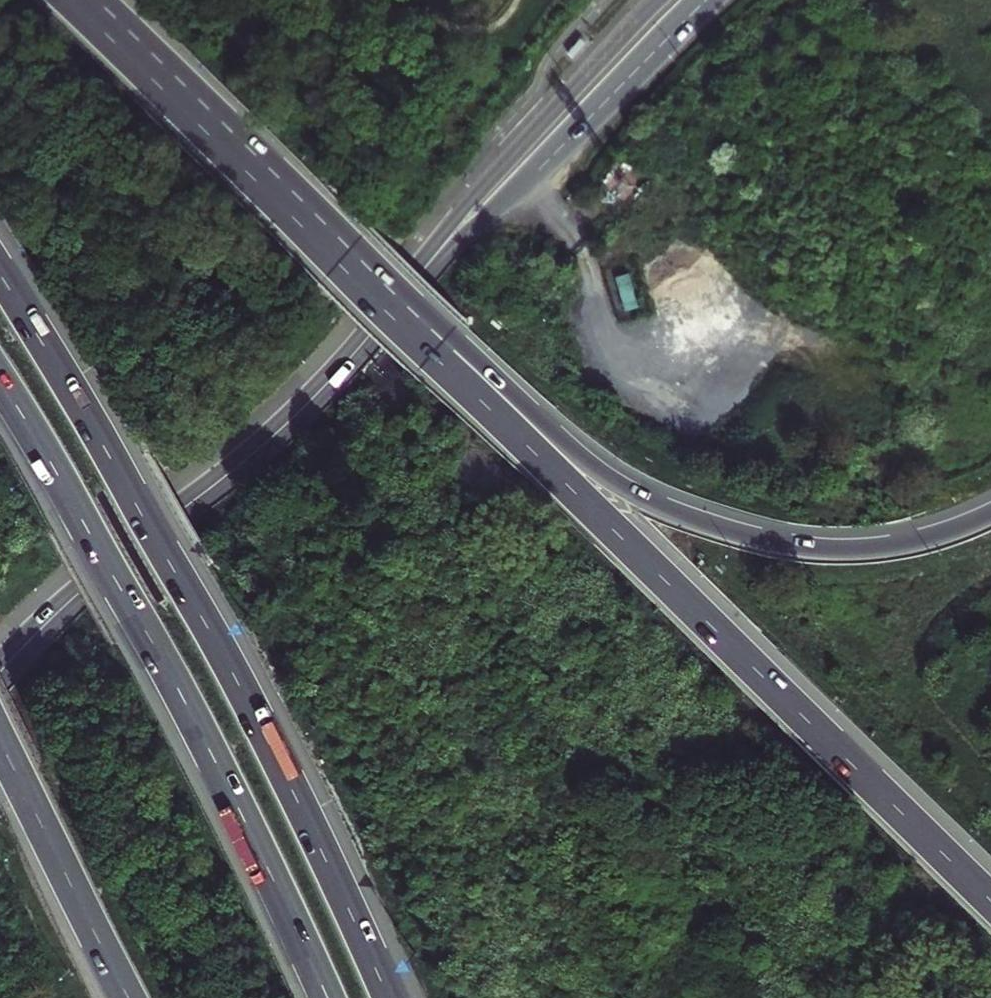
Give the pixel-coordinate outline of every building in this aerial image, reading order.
[(584,35),(570,50),(575,55),(590,40),(584,35)]
